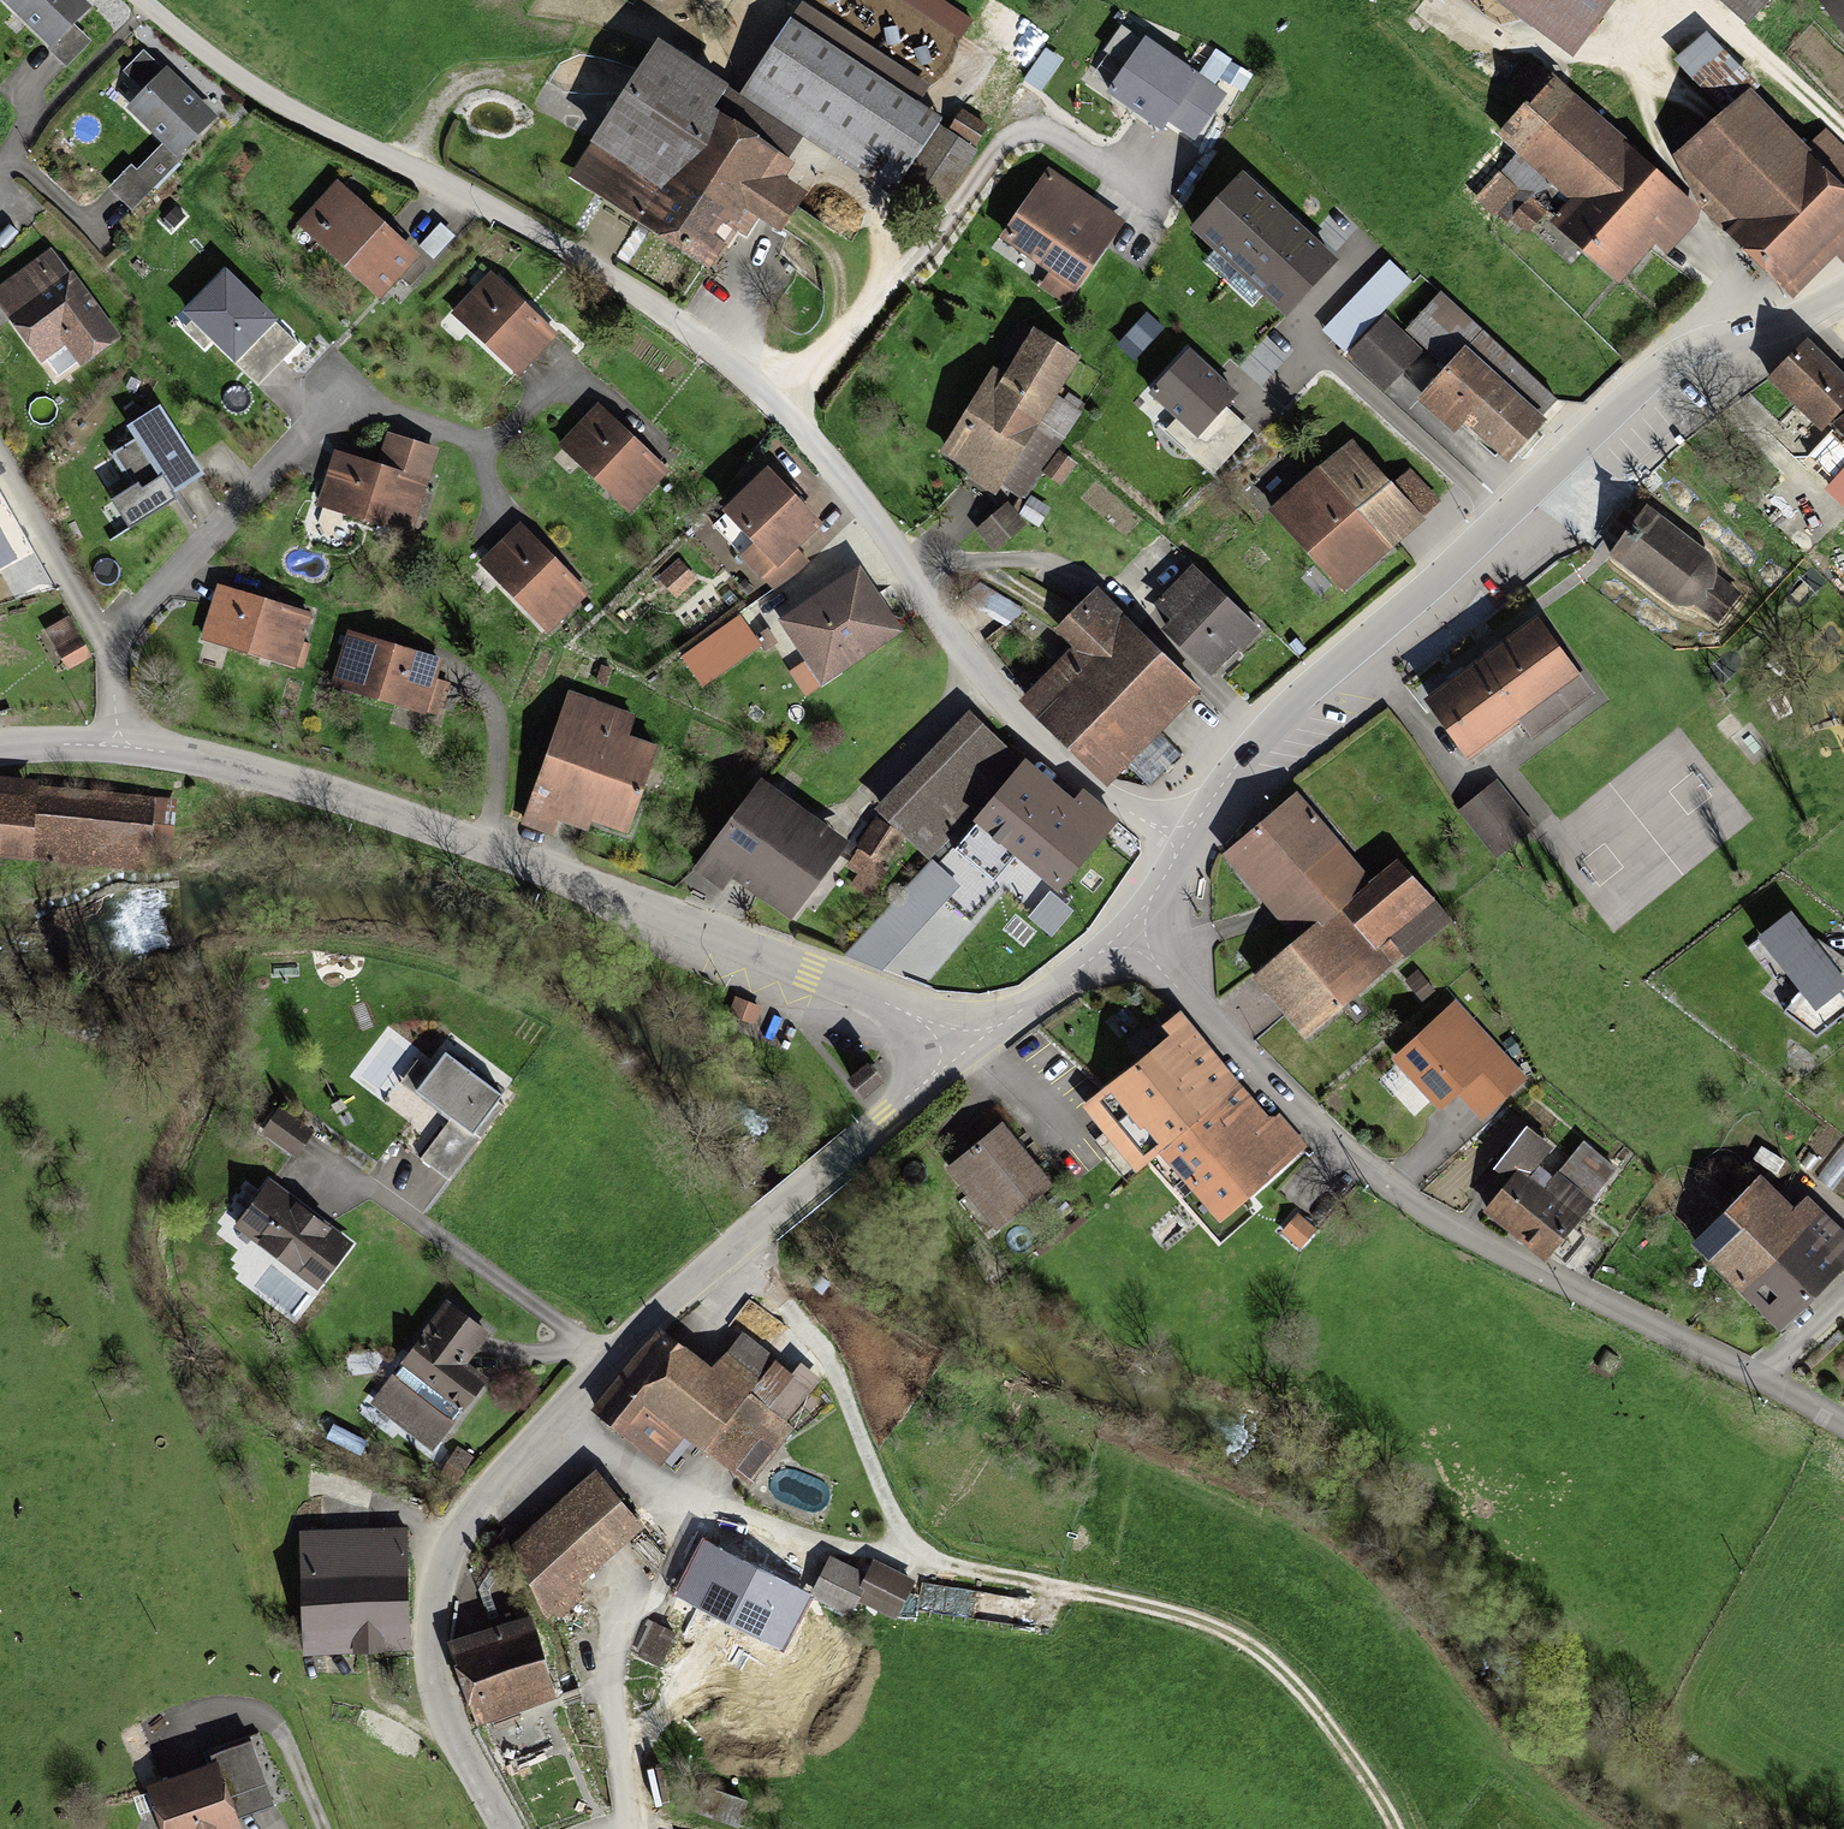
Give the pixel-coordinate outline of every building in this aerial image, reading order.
[(98,0),(16,0),(54,42),(100,2),(98,0)] [(1565,57),(1608,0),(1489,0),(1565,57)] [(1741,26),(1765,0),(1713,0),(1741,26)] [(1819,1),(1843,36),(1843,0),(1820,0),(1819,1)] [(928,123),(783,26),(739,93),(884,190),(928,123)] [(1238,94),(1137,28),(1095,92),(1165,138),(1174,123),(1205,143),(1238,94)] [(1737,91),(1746,100),(1756,89),(1700,32),(1668,63),(1716,112),(1737,91)] [(236,117),(166,45),(107,102),(162,159),(133,187),(148,202),(236,117)] [(711,88),(647,46),(581,146),(605,162),(584,194),(692,265),(722,220),(734,228),(746,210),(769,226),(792,192),(768,176),(777,163),(696,109),(711,88)] [(1537,213),(1612,285),(1650,246),(1657,254),(1693,216),(1547,75),(1542,80),(1525,64),(1508,81),(1524,96),(1498,123),(1519,143),(1491,171),(1512,191),(1497,206),(1521,229),(1537,213)] [(1668,161),(1730,222),(1720,232),(1783,295),(1827,251),(1838,262),(1843,256),(1843,200),(1833,190),(1843,179),(1843,153),(1821,130),(1799,153),(1746,100),(1737,91),(1716,112),(1668,161)] [(974,124),(957,113),(947,126),(965,138),(974,124)] [(961,153),(935,136),(907,178),(933,195),(961,153)] [(1124,219),(1050,171),(1007,238),(1080,286),(1124,219)] [(1338,266),(1239,173),(1186,230),(1285,322),(1338,266)] [(404,254),(327,185),(291,225),(369,295),(404,254)] [(461,239),(444,224),(426,246),(443,260),(461,239)] [(130,335),(67,241),(1,285),(64,379),(130,335)] [(315,347),(236,269),(190,315),(270,393),(315,347)] [(543,336),(483,279),(449,313),(508,371),(543,336)] [(1402,329),(1438,365),(1419,384),(1498,463),(1538,422),(1533,417),(1546,403),(1437,294),(1402,329)] [(1339,359),(1373,394),(1415,354),(1381,319),(1339,359)] [(987,370),(933,453),(989,489),(1071,362),(1026,333),(998,376),(987,370)] [(1763,380),(1816,431),(1843,402),(1843,384),(1799,342),(1763,380)] [(1244,395),(1195,348),(1149,395),(1177,421),(1169,429),(1221,478),(1261,437),(1231,408),(1244,395)] [(209,483),(170,410),(118,438),(143,486),(120,498),(133,523),(209,483)] [(1827,427),(1843,445),(1843,411),(1827,427)] [(591,412),(559,446),(621,503),(652,469),(591,412)] [(1816,431),(1791,459),(1825,490),(1843,470),(1843,456),(1816,431)] [(1268,516),(1337,592),(1434,503),(1404,471),(1387,487),(1347,443),(1268,516)] [(1058,453),(1039,474),(1053,488),(1073,468),(1058,453)] [(417,487),(331,458),(315,506),(401,534),(417,487)] [(822,523),(767,468),(716,518),(771,573),(822,523)] [(1032,503),(1020,516),(1031,527),(1043,514),(1032,503)] [(1000,506),(976,527),(992,546),(1016,524),(1000,506)] [(1643,507),(1602,553),(1663,606),(1685,608),(1710,628),(1735,598),(1711,577),(1705,556),(1643,507)] [(578,595),(513,528),(476,564),(541,631),(578,595)] [(681,598),(707,582),(692,557),(665,573),(681,598)] [(1158,626),(1206,675),(1252,631),(1187,565),(1155,595),(1172,613),(1158,626)] [(904,634),(861,566),(779,617),(822,685),(904,634)] [(299,618),(213,592),(198,638),(285,665),(299,618)] [(1187,692),(1089,592),(1049,631),(1068,651),(1025,693),(1103,773),(1187,692)] [(983,641),(1016,613),(974,595),(956,611),(983,641)] [(776,646),(751,609),(688,651),(713,688),(776,646)] [(1528,619),(1419,702),(1462,760),(1514,721),(1528,740),(1586,696),(1528,619)] [(65,633),(40,648),(57,677),(82,662),(65,633)] [(429,667),(342,638),(326,687),(422,720),(427,701),(419,699),(429,667)] [(645,766),(609,752),(621,718),(563,696),(515,823),(547,835),(554,815),(618,839),(645,766)] [(924,852),(1010,758),(961,712),(873,805),(924,852)] [(965,819),(1025,869),(1007,891),(1037,915),(1112,825),(1076,795),(1066,807),(1012,762),(965,819)] [(1490,782),(1454,811),(1495,861),(1531,831),(1490,782)] [(132,868),(137,792),(24,785),(23,800),(0,799),(0,859),(132,868)] [(787,918),(834,853),(746,790),(687,871),(714,891),(726,874),(787,918)] [(1292,793),(1216,857),(1289,945),(1248,980),(1301,1044),(1399,962),(1382,942),(1427,905),(1390,860),(1365,881),(1292,793)] [(874,859),(894,836),(872,818),(849,844),(862,855),(833,889),(854,906),(886,869),(874,859)] [(1802,908),(1760,937),(1801,997),(1791,1011),(1826,1035),(1843,1023),(1843,970),(1802,908)] [(1534,1082),(1458,998),(1378,1070),(1427,1124),(1463,1092),(1490,1122),(1534,1082)] [(733,999),(725,1015),(752,1028),(760,1012),(733,999)] [(1162,1036),(1075,1110),(1131,1175),(1143,1165),(1174,1200),(1183,1192),(1209,1222),(1298,1146),(1270,1113),(1263,1119),(1232,1084),(1171,1013),(1154,1027),(1162,1036)] [(516,1092),(441,1040),(399,1100),(441,1130),(423,1156),(455,1178),(516,1092)] [(859,1067),(842,1082),(857,1100),(874,1085),(859,1067)] [(271,1109),(255,1129),(284,1153),(301,1133),(271,1109)] [(994,1126),(939,1175),(989,1232),(1045,1183),(994,1126)] [(1512,1170),(1475,1215),(1537,1264),(1601,1185),(1566,1157),(1547,1179),(1531,1166),(1545,1148),(1521,1129),(1498,1158),(1512,1170)] [(1685,1247),(1772,1333),(1843,1261),(1843,1240),(1802,1199),(1789,1212),(1754,1178),(1685,1247)] [(262,1182),(226,1229),(306,1290),(342,1242),(262,1182)] [(472,1329),(440,1305),(365,1406),(426,1451),(466,1398),(437,1376),(472,1329)] [(648,1412),(739,1487),(785,1431),(744,1396),(772,1363),(737,1334),(705,1373),(659,1335),(591,1418),(622,1444),(648,1412)] [(588,1476),(506,1549),(541,1622),(635,1531),(588,1476)] [(400,1653),(400,1531),(294,1531),(294,1653),(400,1653)] [(692,1539),(663,1596),(718,1625),(732,1599),(767,1617),(787,1579),(750,1560),(746,1567),(692,1539)] [(825,1560),(805,1598),(845,1619),(854,1604),(888,1622),(908,1583),(869,1562),(860,1579),(825,1560)] [(471,1730),(549,1702),(520,1620),(442,1648),(471,1730)] [(671,1633),(650,1623),(635,1655),(655,1665),(671,1633)] [(145,1793),(159,1828),(218,1828),(294,1801),(269,1734),(216,1753),(221,1765),(145,1793)]
